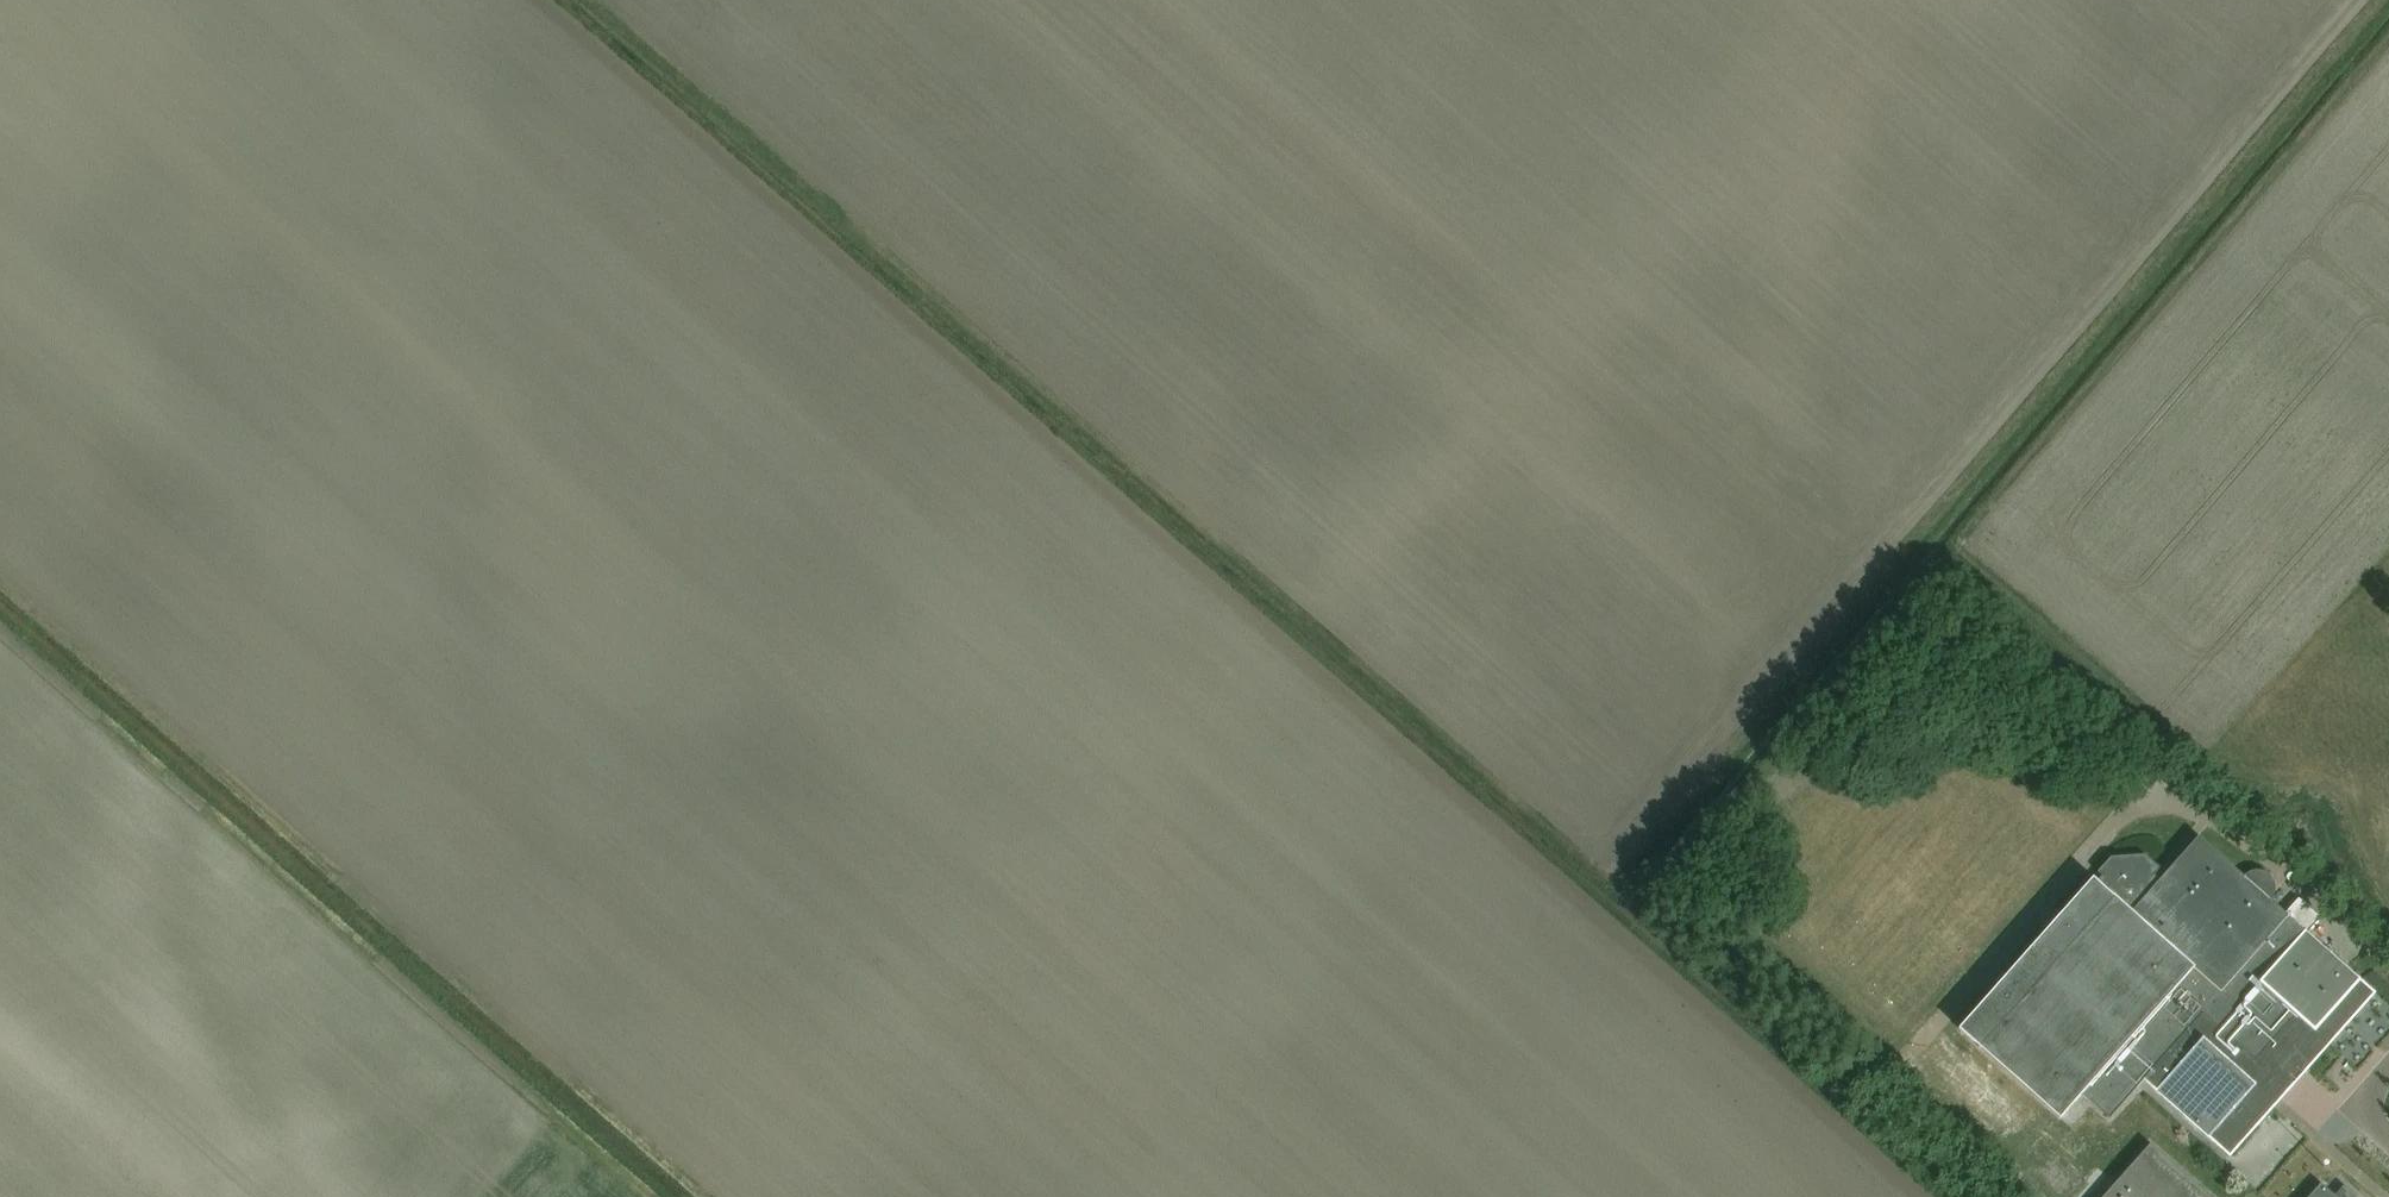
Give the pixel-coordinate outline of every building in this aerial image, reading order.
[(2055,914),(1953,1032),(2055,1121),(2078,1095),(2106,1120),(2183,1031),(2187,1033),(2192,1038),(2200,1041),(2156,1091),(2208,1137),(2255,1084),(2206,1040),(2209,1040),(2217,1035),(2218,1034),(2251,1062),(2292,1015),(2310,1030),(2355,979),(2300,932),(2313,918),(2292,900),(2280,914),(2266,902),(2267,893),(2267,889),(2268,886),(2266,882),(2263,878),(2261,876),(2258,873),(2254,872),(2251,872),(2248,871),(2245,871),(2236,876),(2191,837),(2171,860),(2152,882),(2147,877),(2153,869),(2138,855),(2104,858),(2090,873),(2094,877),(2090,882),(2086,879),(2055,914)] [(2151,1143),(2102,1196),(2210,1196),(2151,1143)] [(2356,1196),(2343,1185),(2334,1195),(2321,1184),(2309,1196),(2355,1196),(2356,1196)]
